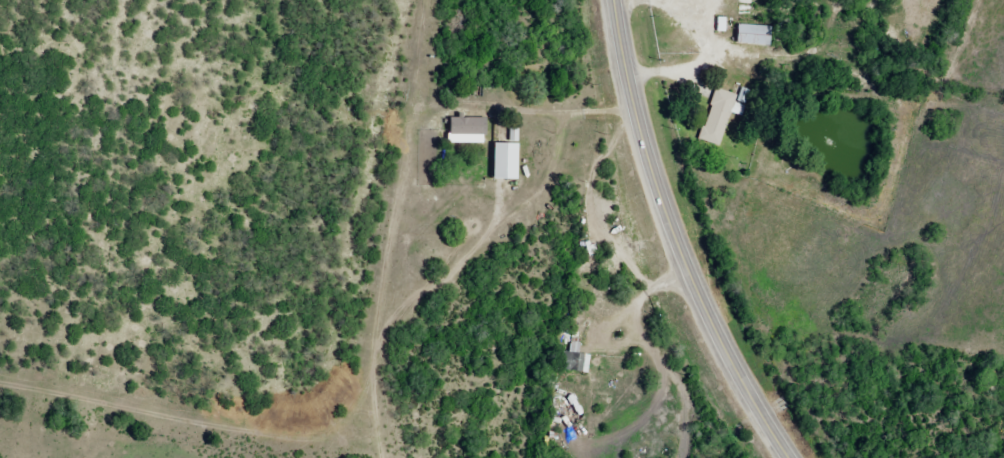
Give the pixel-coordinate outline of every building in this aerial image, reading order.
[(526,181),(504,143),(487,152),(509,191),(526,181)]
